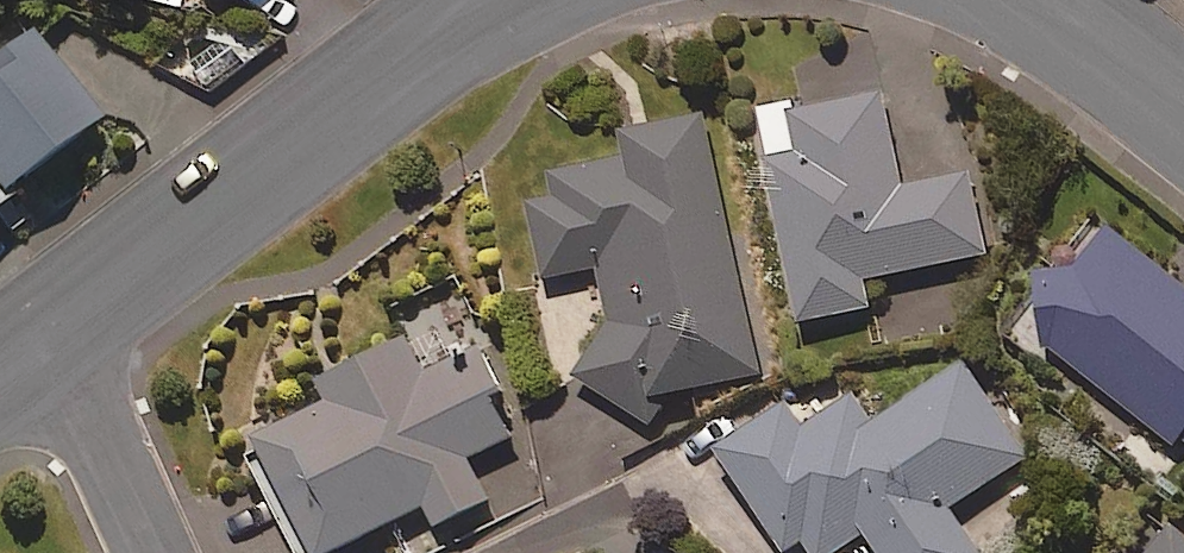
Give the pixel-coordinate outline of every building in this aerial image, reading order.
[(32,38),(0,63),(0,222),(109,138),(32,38)] [(901,179),(883,82),(758,105),(795,313),(870,299),(864,269),(985,247),(971,167),(901,179)] [(760,367),(703,109),(621,127),(627,151),(549,168),(555,194),(531,200),(546,269),(596,258),(609,317),(583,322),(611,450),(667,437),(657,390),(760,367)] [(1102,212),(1021,311),(1173,435),(1178,427),(1183,432),(1183,279),(1102,212)] [(243,443),(298,552),(310,552),(425,496),(435,517),(486,492),(468,456),(511,435),(489,390),(504,383),(488,351),(474,358),(467,343),(428,363),(408,323),(312,371),(321,388),(252,422),(259,435),(243,443)] [(964,354),(870,413),(851,383),(799,416),(784,394),(716,436),(784,545),(802,534),(814,552),(819,552),(867,523),(886,552),(983,552),(949,499),(1025,451),(964,354)] [(1171,513),(1138,552),(1183,552),(1183,524),(1171,513)]
